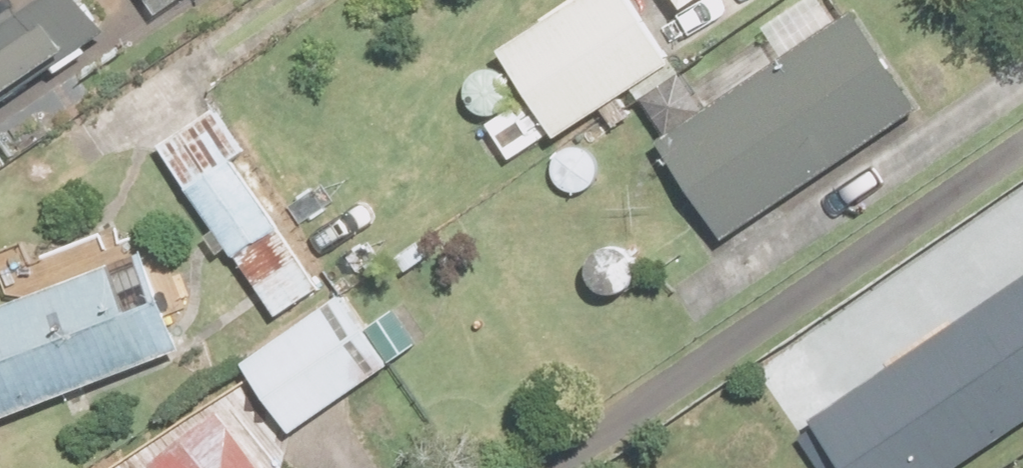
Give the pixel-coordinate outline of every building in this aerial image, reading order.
[(107,42),(72,3),(71,0),(0,0),(0,111),(107,42)] [(153,25),(190,0),(136,0),(153,25)] [(495,64),(550,146),(672,64),(629,0),(590,0),(495,64)] [(678,23),(711,0),(662,0),(678,23)] [(762,31),(785,65),(834,33),(812,0),(810,0),(762,31)] [(854,24),(654,154),(717,251),(917,120),(854,24)] [(679,82),(640,108),(663,143),(702,118),(679,82)] [(275,327),(319,294),(232,166),(244,158),(213,114),(155,152),(275,327)] [(0,318),(0,429),(178,362),(158,311),(125,324),(107,276),(0,318)] [(790,441),(808,467),(973,467),(1022,434),(1022,282),(790,441)] [(341,297),(234,369),(288,448),(395,375),(341,297)] [(215,420),(156,467),(254,467),(215,420)]
